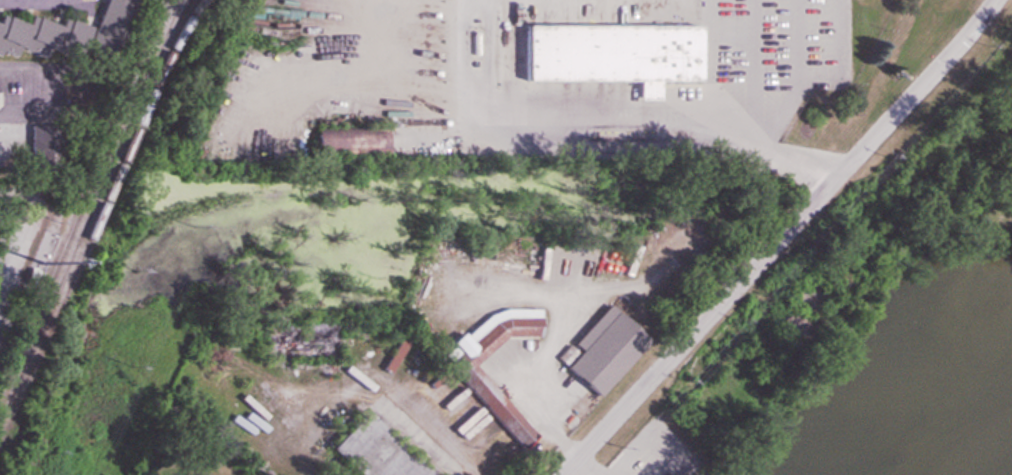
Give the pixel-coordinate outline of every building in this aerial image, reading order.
[(90,27),(63,18),(59,18),(57,24),(29,15),(26,24),(0,15),(0,53),(6,53),(16,56),(19,47),(39,54),(60,53),(70,57),(107,56),(127,0),(99,0),(90,27)] [(517,23),(517,79),(633,80),(633,99),(654,99),(654,81),(699,81),(699,24),(517,23)] [(386,155),(386,126),(311,127),(311,156),(386,155)] [(49,133),(24,133),(24,164),(49,164),(49,133)] [(640,247),(632,243),(620,273),(628,277),(640,247)] [(548,248),(536,248),(536,279),(556,279),(556,256),(548,256),(548,248)] [(644,342),(604,305),(554,360),(594,396),(644,342)] [(476,362),(508,338),(538,337),(537,307),(496,309),(462,333),(456,334),(446,341),(453,352),(447,356),(507,441),(521,440),(528,435),(476,362)] [(264,351),(281,351),(281,332),(264,332),(264,351)] [(359,412),(326,448),(355,474),(428,474),(359,412)]
